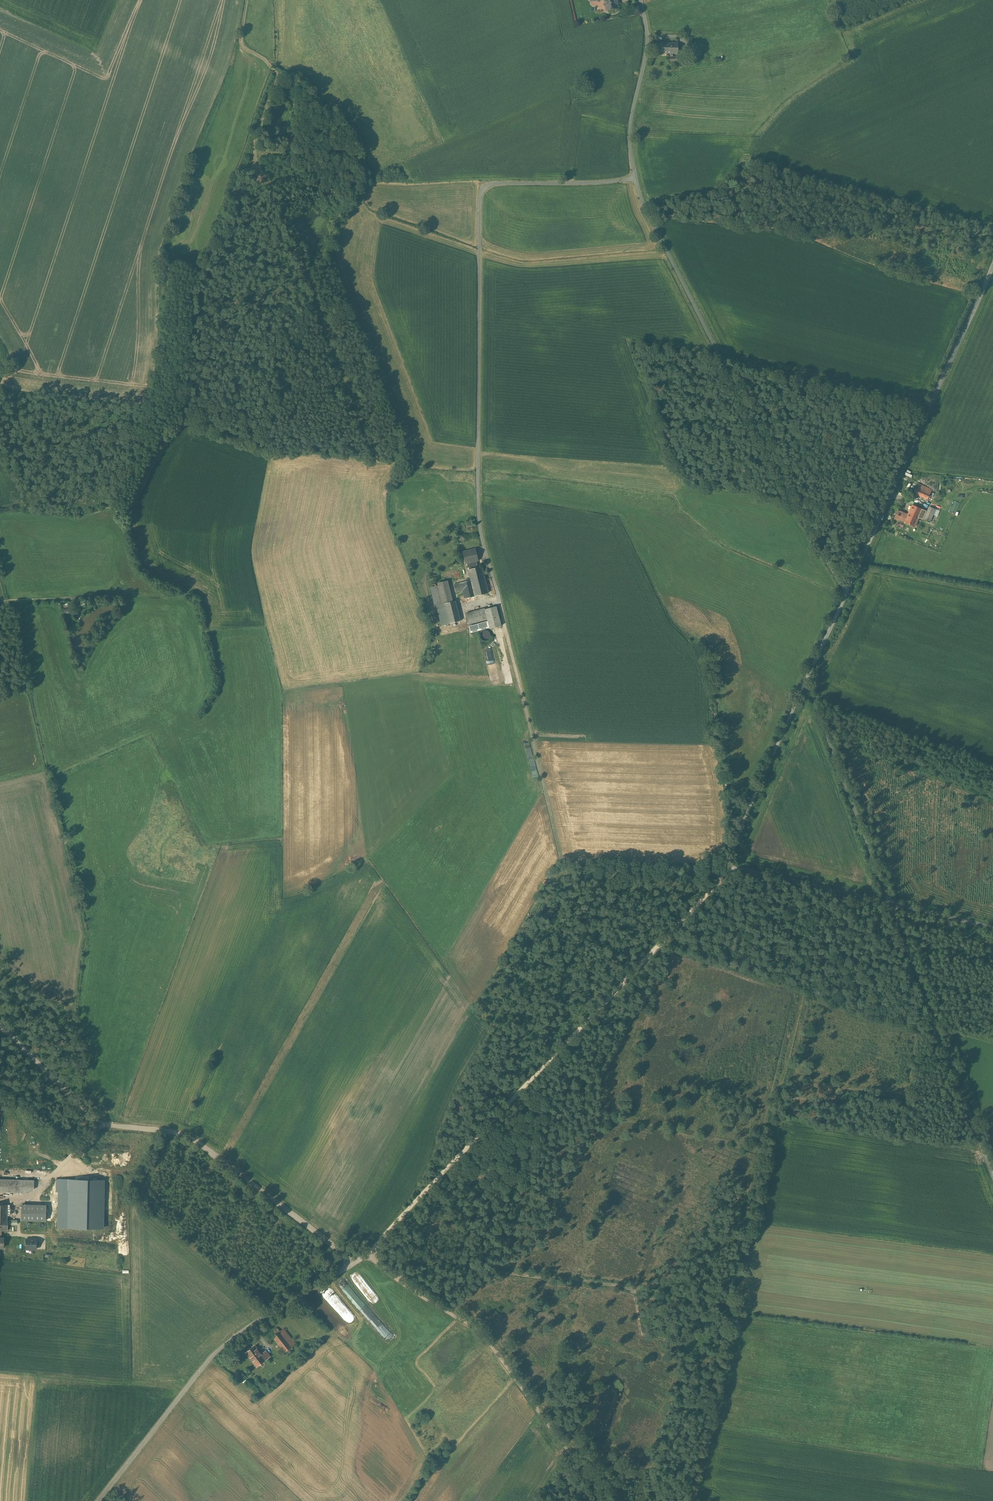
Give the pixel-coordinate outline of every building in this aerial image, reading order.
[(607,11),(616,8),(615,4),(617,4),(617,0),(604,0),(607,11)] [(678,43),(661,43),(661,53),(670,54),(673,53),(677,54),(678,43)] [(918,484),(914,493),(928,499),(932,490),(918,484)] [(895,517),(915,526),(918,517),(922,519),(926,511),(913,506),(909,515),(899,510),(895,517)] [(929,507),(924,520),(930,522),(936,509),(929,507)] [(476,551),(462,554),(465,565),(479,562),(476,551)] [(489,592),(482,564),(467,568),(470,579),(455,583),(457,591),(464,590),(466,597),(489,592)] [(457,622),(447,583),(431,587),(441,626),(457,622)] [(472,632),(503,625),(498,605),(467,612),(472,632)] [(482,630),(482,640),(491,639),(490,630),(482,630)] [(501,659),(503,673),(511,672),(508,658),(501,659)] [(531,680),(537,703),(541,702),(535,679),(531,680)] [(514,713),(516,724),(515,724),(517,736),(524,734),(521,717),(519,717),(518,713),(514,713)] [(0,1178),(0,1193),(34,1193),(34,1178),(0,1178)] [(46,1205),(21,1205),(21,1220),(46,1221),(46,1205)] [(35,1238),(30,1238),(30,1239),(25,1239),(25,1249),(29,1249),(32,1249),(37,1249),(37,1239),(35,1239),(35,1238)] [(312,1302),(322,1312),(328,1307),(318,1297),(312,1302)] [(274,1321),(266,1326),(272,1337),(274,1336),(283,1330),(282,1328),(281,1326),(278,1328),(274,1321)] [(283,1330),(274,1336),(288,1355),(294,1350),(292,1346),(297,1342),(284,1326),(282,1328),(283,1330)] [(256,1343),(246,1351),(253,1359),(263,1352),(256,1343)] [(263,1352),(253,1359),(257,1366),(268,1358),(263,1352)]
